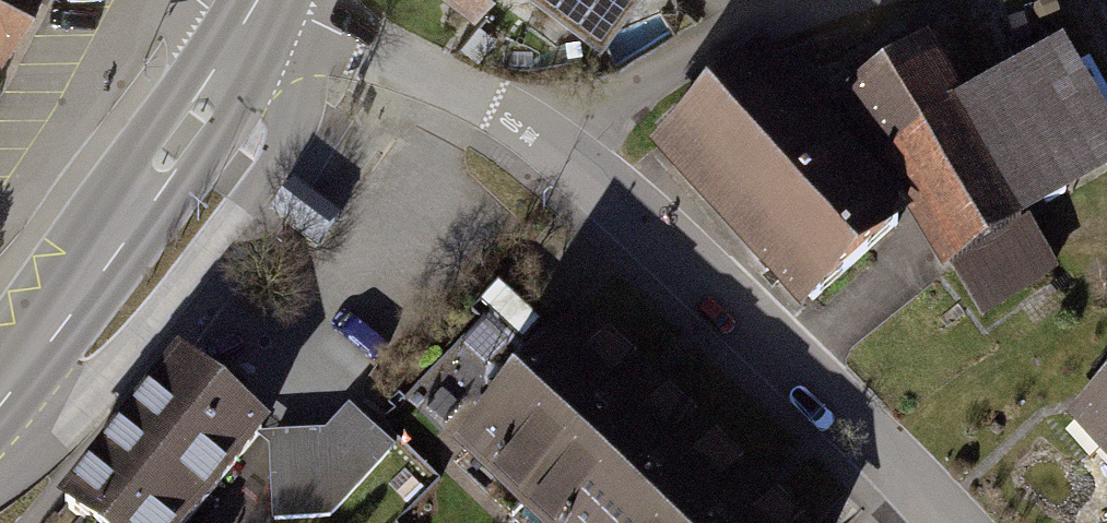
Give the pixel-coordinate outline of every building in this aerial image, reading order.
[(7,62),(38,0),(0,0),(0,58),(7,62)] [(607,0),(557,0),(590,23),(607,0)] [(832,116),(936,288),(951,279),(982,329),(1049,288),(1015,231),(1106,176),(1106,156),(1049,61),(949,121),(916,66),(832,116)] [(748,79),(640,175),(785,336),(892,241),(748,79)] [(583,327),(470,446),(551,522),(789,522),(583,327)] [(96,522),(181,522),(261,424),(184,362),(70,503),(96,522)] [(1106,445),(1106,388),(1078,414),(1106,445)] [(356,460),(383,459),(381,424),(269,429),(274,520),(359,515),(356,460)]
